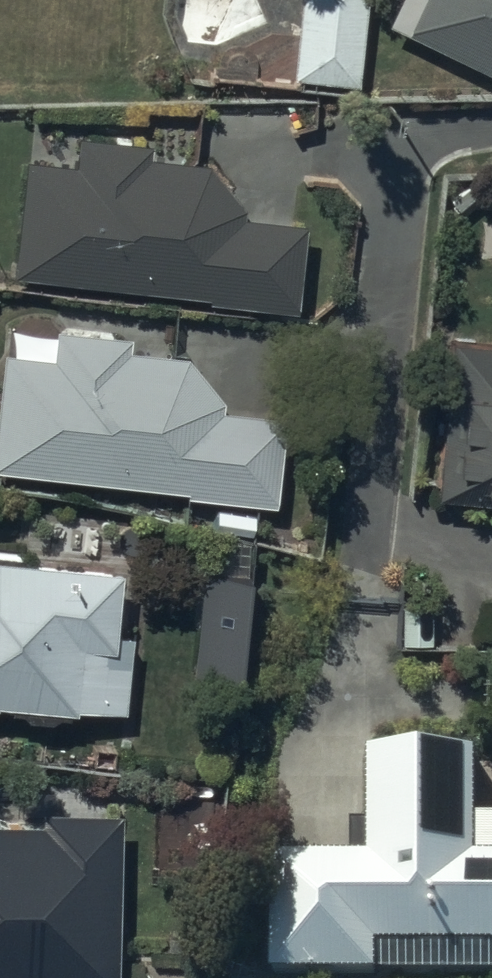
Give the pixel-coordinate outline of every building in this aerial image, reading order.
[(292,82),(300,83),(299,94),(343,99),(343,91),(356,92),(365,0),(300,0),(292,82)] [(396,38),(491,71),(491,0),(415,0),(396,38)] [(23,166),(10,283),(208,304),(207,310),(289,319),(298,231),(241,224),(242,217),(210,173),(150,166),(152,151),(76,143),(73,172),(23,166)] [(112,341),(113,332),(63,328),(63,337),(54,336),(51,364),(0,360),(0,365),(0,478),(186,499),(185,505),(272,514),(283,422),(222,417),(223,409),(184,362),(128,358),(128,342),(112,341)] [(446,350),(432,507),(491,512),(491,354),(446,350)] [(73,722),(74,716),(122,722),(128,665),(122,665),(127,628),(113,626),(118,581),(32,572),(17,553),(0,552),(0,713),(73,722)] [(250,579),(200,574),(190,689),(240,693),(250,579)] [(471,755),(373,755),(373,853),(276,852),(276,971),(377,972),(378,939),(491,939),(491,863),(470,862),(471,755)] [(121,820),(38,820),(38,829),(0,829),(0,977),(121,977),(121,820)]
